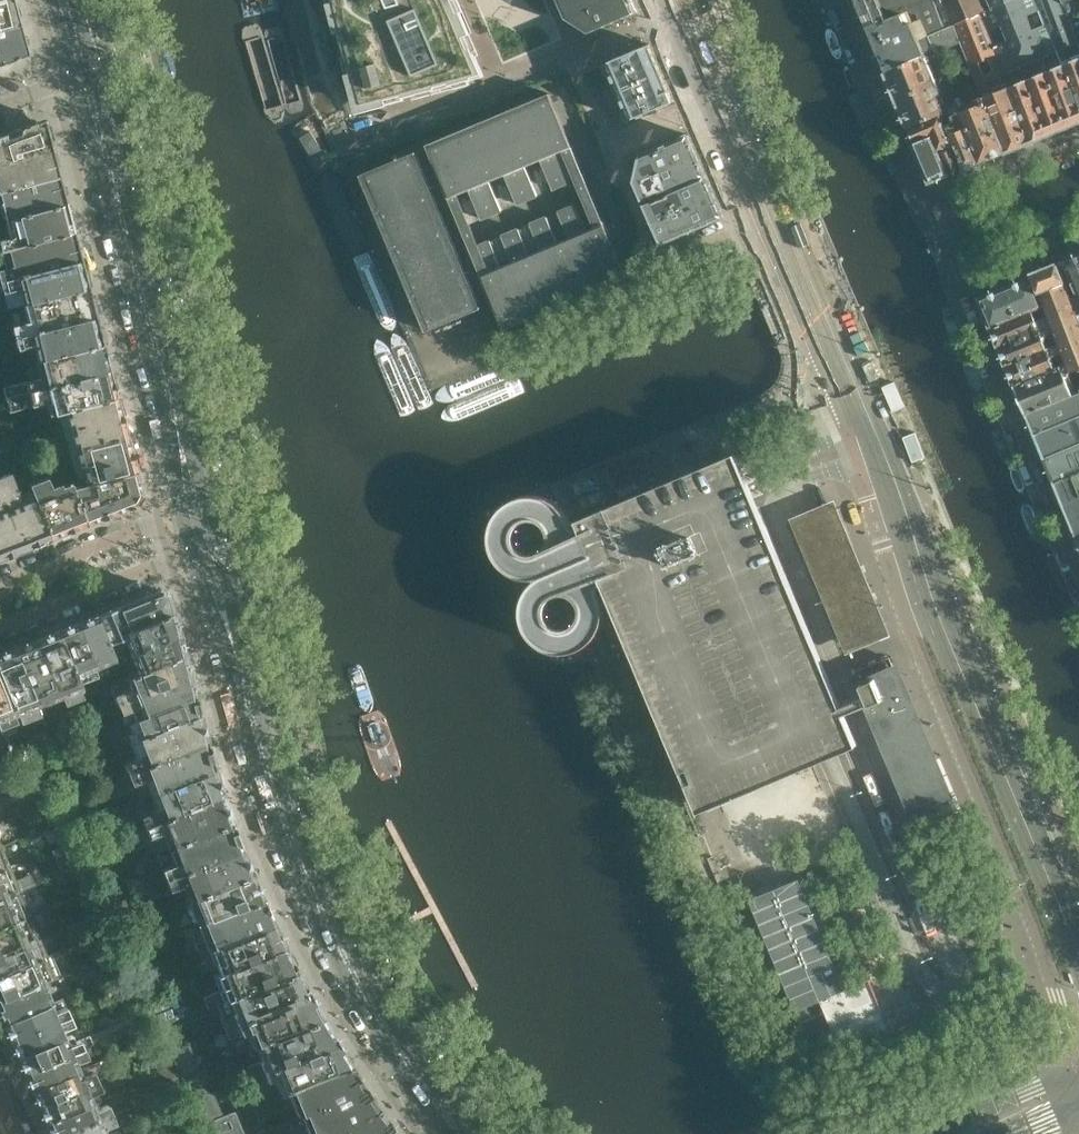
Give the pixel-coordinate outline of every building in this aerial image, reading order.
[(13,0),(0,0),(0,31),(20,26),(13,0)] [(336,4),(330,6),(334,24),(335,23),(337,28),(343,27),(343,29),(339,30),(343,42),(346,41),(354,69),(348,70),(351,83),(357,81),(357,83),(352,85),(357,105),(362,103),(362,104),(363,103),(363,104),(368,102),(369,107),(369,108),(384,104),(384,103),(383,98),(386,98),(387,103),(402,99),(400,94),(405,92),(406,95),(414,93),(414,96),(421,94),(421,96),(438,91),(438,90),(439,90),(437,84),(439,83),(440,86),(451,84),(450,80),(453,79),(455,84),(469,80),(468,76),(479,73),(479,72),(481,72),(473,52),(475,51),(470,38),(465,40),(463,35),(470,32),(461,11),(454,14),(452,10),(462,6),(459,0),(335,0),(336,4)] [(608,0),(559,0),(567,18),(608,0)] [(632,0),(608,0),(567,18),(590,32),(637,12),(632,0)] [(939,0),(858,0),(856,1),(876,46),(876,48),(877,48),(883,65),(884,69),(885,69),(886,72),(926,56),(936,51),(930,36),(950,28),(939,0)] [(981,15),(992,10),(987,0),(939,0),(950,28),(955,26),(961,41),(986,101),(1006,150),(1032,139),(1011,90),(1009,84),(981,15)] [(992,10),(981,15),(1009,84),(1027,76),(1029,82),(1050,132),(1069,124),(1048,74),(1046,70),(1063,63),(1038,0),(987,0),(992,10)] [(1060,0),(1038,0),(1063,63),(1065,67),(1078,101),(1078,45),(1060,0)] [(1078,45),(1078,0),(1060,0),(1078,45)] [(26,49),(20,26),(0,31),(0,65),(27,54),(26,49)] [(961,41),(955,26),(950,28),(930,36),(936,51),(961,41)] [(651,44),(606,63),(630,121),(675,102),(651,44)] [(910,129),(943,115),(946,114),(938,95),(942,93),(937,83),(934,85),(927,67),(930,66),(926,56),(886,72),(891,83),(890,84),(894,95),(896,95),(903,111),(901,112),(906,123),(907,122),(910,129)] [(1065,67),(1048,74),(1069,124),(1078,120),(1078,101),(1065,67)] [(1050,132),(1029,82),(1011,90),(1032,139),(1050,132)] [(526,166),(541,160),(554,189),(584,176),(572,147),(573,147),(550,93),(549,94),(549,96),(430,146),(429,144),(427,145),(450,198),(462,227),(467,225),(455,196),(470,190),(482,219),(503,210),(490,181),(506,175),(518,204),(538,195),(526,166)] [(302,97),(291,102),(292,115),(319,170),(325,173),(337,168),(337,162),(319,120),(315,120),(306,98),(302,97)] [(1006,150),(986,101),(961,111),(981,160),(1006,150)] [(981,160),(961,111),(960,108),(952,111),(957,124),(948,127),(964,167),(981,160)] [(964,167),(948,127),(943,115),(910,129),(916,144),(935,136),(950,173),(964,167)] [(46,125),(44,119),(37,121),(0,136),(0,161),(51,148),(46,125)] [(636,181),(698,155),(689,134),(642,154),(636,181)] [(935,136),(916,144),(925,167),(924,167),(931,181),(950,173),(935,136)] [(51,148),(0,161),(0,191),(59,176),(51,148)] [(476,308),(412,155),(418,153),(417,151),(361,175),(362,176),(367,174),(431,327),(426,329),(427,331),(482,308),(482,306),(476,308)] [(645,202),(707,176),(698,155),(636,181),(645,202)] [(59,176),(0,191),(0,201),(2,207),(0,208),(0,219),(1,221),(66,204),(59,176)] [(654,222),(715,196),(707,176),(645,202),(654,222)] [(662,243),(724,217),(715,196),(654,222),(662,243)] [(628,278),(605,223),(604,223),(593,198),(588,200),(599,225),(586,231),(575,205),(558,212),(569,238),(558,243),(547,217),(530,224),(541,250),(529,254),(519,229),(502,236),(512,262),(501,266),(490,241),(471,249),(482,274),(504,329),(506,328),(505,326),(570,299),(625,276),(626,278),(628,278)] [(66,204),(1,221),(5,237),(0,238),(0,252),(3,251),(73,232),(66,204)] [(73,232),(3,251),(8,268),(0,270),(0,282),(81,261),(73,232)] [(1064,262),(1078,299),(1078,256),(1064,262)] [(81,261),(0,282),(0,289),(1,293),(18,289),(23,305),(88,288),(81,261)] [(1058,264),(1031,276),(1043,305),(1047,316),(1051,324),(1053,331),(1058,343),(1061,351),(1066,363),(1070,372),(1072,371),(1078,368),(1078,315),(1058,264)] [(1043,305),(1031,276),(979,298),(991,326),(1032,309),(1043,305)] [(95,317),(88,288),(23,305),(27,322),(10,326),(13,338),(95,317)] [(999,346),(1051,324),(1047,316),(1037,320),(1032,309),(991,326),(999,346)] [(103,344),(95,317),(13,338),(16,350),(33,346),(37,361),(103,344)] [(1048,347),(1043,336),(1053,331),(1051,324),(999,346),(1007,365),(1048,347)] [(1056,367),(1051,355),(1061,351),(1058,343),(1048,347),(1007,365),(1015,384),(1056,367)] [(3,399),(110,371),(103,344),(37,361),(41,375),(0,386),(3,399)] [(1072,371),(1070,372),(1066,363),(1056,367),(1015,384),(1027,414),(1078,392),(1078,389),(1072,371)] [(117,398),(110,371),(3,399),(7,412),(48,401),(51,415),(62,412),(117,398)] [(1078,414),(1078,392),(1027,414),(1035,433),(1078,414)] [(127,435),(117,398),(62,412),(72,449),(127,435)] [(1078,441),(1078,414),(1035,433),(1045,456),(1078,441)] [(136,471),(127,435),(72,449),(81,486),(136,471)] [(1078,471),(1078,441),(1045,456),(1055,481),(1078,471)] [(600,589),(600,587),(601,584),(602,582),(603,580),(699,811),(858,744),(845,714),(754,497),(736,453),(578,519),(581,529),(579,529),(577,528),(575,527),(573,525),(572,523),(569,517),(567,513),(566,512),(563,508),(561,506),(558,504),(556,502),(553,500),(549,498),(547,497),(544,496),(541,495),(538,495),(535,494),(532,494),(529,495),(523,495),(521,496),(518,497),(515,498),(512,500),(508,502),(506,504),(503,506),(500,509),(498,513),(496,515),(495,518),(494,521),(492,525),(491,529),(491,532),(491,533),(491,535),(491,538),(491,541),(492,543),(493,547),(494,551),(495,553),(496,556),(499,560),(501,563),(503,565),(505,567),(507,569),(511,571),(512,572),(516,574),(519,575),(524,576),(529,577),(533,577),(538,577),(534,581),(532,583),(530,586),(528,589),(527,590),(526,593),(525,595),(525,596),(524,600),(523,602),(523,605),(522,607),(522,610),(522,612),(522,615),(523,620),(525,625),(526,628),(528,631),(530,635),(532,637),(533,639),(537,642),(541,645),(543,646),(546,648),(549,649),(552,650),(556,651),(559,651),(562,652),(566,651),(569,651),(572,651),(577,649),(581,648),(585,645),(588,644),(591,641),(593,639),(595,637),(597,634),(598,632),(600,629),(602,626),(602,625),(603,622),(604,618),(605,615),(605,611),(605,608),(604,605),(604,603),(603,599),(601,593),(601,591),(600,589)] [(33,496),(16,503),(14,499),(18,497),(8,471),(0,475),(0,491),(23,549),(50,539),(33,496)] [(138,504),(142,496),(136,471),(81,486),(70,488),(85,525),(138,504)] [(1055,481),(1062,499),(1078,492),(1078,471),(1055,481)] [(85,525),(70,488),(68,482),(58,487),(56,482),(31,492),(33,496),(50,539),(85,525)] [(0,491),(0,558),(23,549),(0,491)] [(1062,499),(1077,533),(1078,533),(1078,492),(1062,499)] [(836,505),(792,523),(848,657),(893,638),(836,505)] [(120,633),(172,612),(167,594),(160,590),(96,615),(109,645),(123,640),(120,633)] [(178,637),(172,612),(120,633),(123,640),(130,656),(178,637)] [(109,645),(96,615),(77,623),(95,670),(115,662),(109,645)] [(95,670),(77,623),(57,631),(76,677),(77,677),(95,670)] [(76,677),(57,631),(35,640),(59,700),(83,690),(77,677),(76,677)] [(183,657),(178,637),(130,656),(138,676),(183,657)] [(59,700),(35,640),(13,648),(38,708),(59,700)] [(13,648),(0,653),(0,677),(16,717),(38,708),(13,648)] [(119,706),(188,678),(183,657),(138,676),(125,680),(130,691),(115,697),(119,706)] [(856,671),(866,696),(921,827),(955,812),(890,657),(856,671)] [(0,677),(0,724),(16,717),(0,677)] [(142,719),(193,697),(188,678),(119,706),(123,716),(138,710),(142,719)] [(138,741),(198,715),(194,697),(193,697),(142,719),(131,723),(135,730),(122,735),(126,746),(138,741)] [(127,775),(205,742),(198,715),(138,741),(145,757),(123,766),(127,775)] [(35,753),(54,747),(48,728),(29,734),(35,753)] [(214,769),(206,742),(205,742),(127,775),(132,788),(149,781),(155,794),(213,769),(214,769)] [(146,825),(222,796),(213,769),(155,794),(162,811),(144,818),(146,825)] [(231,823),(222,796),(146,825),(152,838),(169,830),(175,845),(231,823)] [(168,879),(241,849),(232,822),(231,823),(175,845),(182,862),(164,870),(168,879)] [(252,875),(241,849),(168,879),(172,890),(189,882),(196,898),(252,875)] [(201,926),(262,900),(252,875),(196,898),(190,900),(201,926)] [(21,890),(17,881),(4,886),(0,876),(0,899),(21,890)] [(796,882),(747,902),(813,1062),(887,1031),(867,982),(842,993),(796,882)] [(13,905),(25,900),(21,890),(0,899),(0,927),(19,919),(13,905)] [(218,946),(273,923),(269,915),(263,899),(262,900),(201,926),(206,938),(195,943),(200,954),(218,946)] [(27,940),(19,919),(0,927),(0,951),(27,940)] [(222,974),(284,947),(273,923),(218,946),(225,961),(218,964),(222,974)] [(27,940),(0,951),(0,975),(37,961),(27,940)] [(237,997),(296,971),(284,947),(222,974),(219,975),(224,988),(211,993),(209,998),(212,1006),(237,997)] [(124,949),(100,959),(105,972),(130,961),(124,949)] [(151,973),(142,950),(130,955),(140,978),(151,973)] [(998,951),(988,955),(995,974),(1005,970),(998,951)] [(37,961),(0,975),(0,1000),(46,982),(37,961)] [(228,1028),(309,995),(296,971),(237,997),(244,1011),(225,1019),(228,1028)] [(161,999),(151,973),(140,978),(151,1002),(161,999)] [(51,994),(56,992),(50,980),(46,982),(0,1000),(0,1015),(3,1023),(52,1003),(54,1002),(51,994)] [(1009,982),(990,990),(994,999),(1013,991),(1009,982)] [(191,1015),(181,991),(161,999),(151,1002),(161,1027),(174,1022),(191,1015)] [(264,1042),(322,1019),(309,995),(228,1028),(232,1037),(252,1029),(258,1044),(264,1042)] [(11,1040),(70,1016),(68,1013),(65,1015),(63,1010),(57,1012),(52,1003),(3,1023),(11,1040)] [(18,1056),(67,1036),(64,1028),(71,1026),(68,1019),(71,1018),(70,1016),(11,1040),(18,1056)] [(254,1075),(336,1042),(322,1019),(264,1042),(269,1056),(249,1064),(254,1075)] [(184,1046),(174,1022),(161,1027),(165,1035),(172,1052),(184,1046)] [(24,1072),(80,1049),(77,1041),(70,1044),(67,1036),(18,1056),(24,1072)] [(288,1092),(350,1065),(336,1042),(254,1075),(258,1085),(282,1076),(288,1092)] [(194,1070),(184,1046),(172,1052),(182,1075),(194,1070)] [(81,1069),(78,1061),(84,1058),(80,1049),(24,1072),(31,1089),(81,1069)] [(306,1112),(363,1086),(350,1065),(288,1092),(277,1097),(281,1107),(293,1102),(292,1098),(297,1096),(304,1113),(306,1112)] [(38,1105),(95,1083),(102,1080),(99,1071),(84,1077),(81,1069),(31,1089),(38,1105)] [(205,1095),(194,1070),(182,1075),(185,1083),(193,1100),(205,1095)] [(45,1122),(95,1102),(93,1096),(99,1093),(95,1083),(38,1105),(45,1122)] [(193,1100),(185,1083),(171,1089),(177,1105),(193,1100)] [(377,1107),(363,1086),(306,1112),(315,1133),(330,1133),(351,1125),(377,1107)] [(216,1121),(205,1095),(193,1100),(204,1126),(216,1121)] [(108,1114),(105,1107),(98,1110),(95,1102),(45,1122),(50,1133),(61,1133),(108,1114)] [(393,1128),(377,1107),(351,1125),(330,1133),(385,1133),(393,1128)] [(235,1113),(216,1121),(204,1126),(207,1133),(243,1133),(235,1113)] [(109,1133),(106,1127),(113,1124),(108,1114),(61,1133),(107,1133),(109,1133)]
